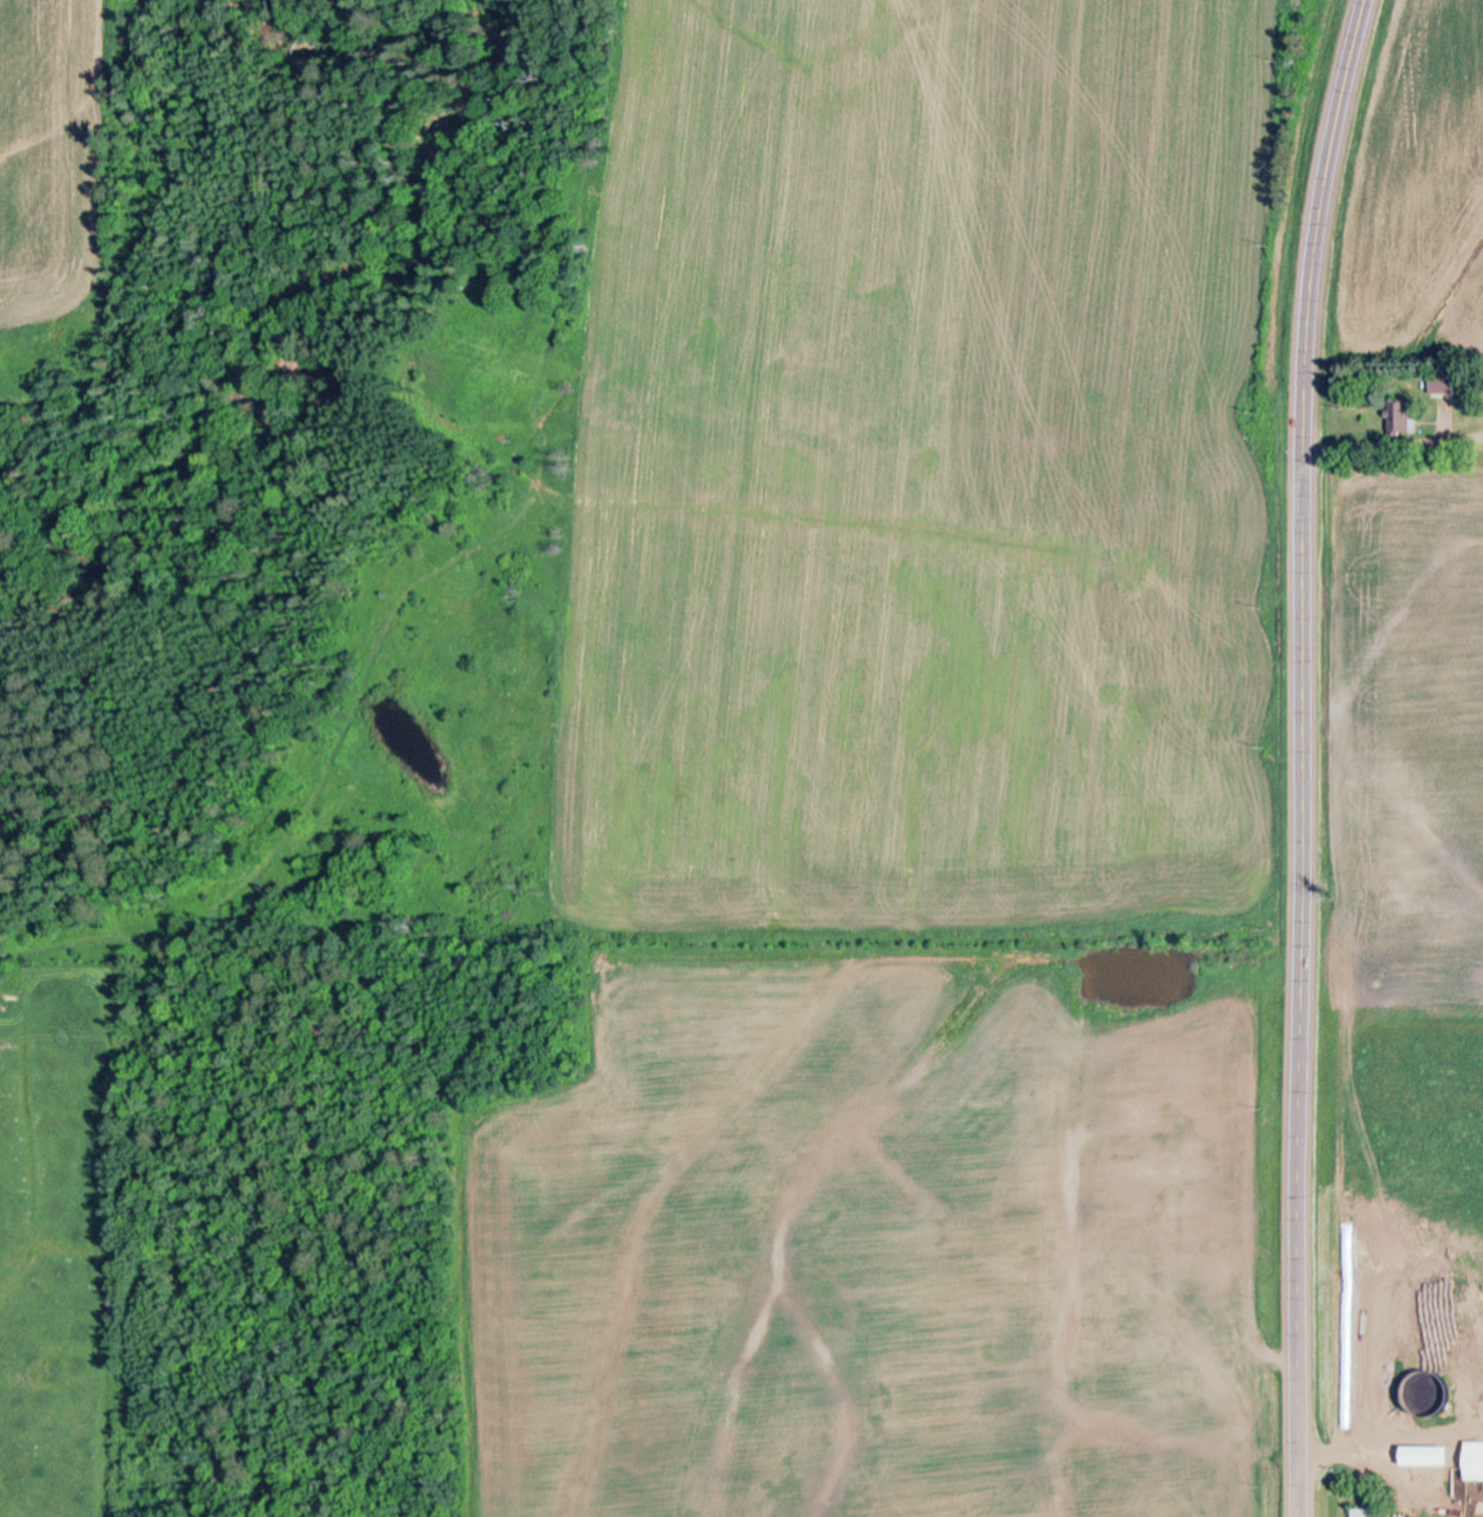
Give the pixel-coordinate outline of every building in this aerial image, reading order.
[(1430,392),(1430,373),(1452,373),(1452,392),(1430,392)] [(1388,402),(1411,401),(1413,428),(1389,430),(1388,402)] [(1414,1377),(1422,1418),(1448,1413),(1441,1373),(1414,1377)] [(1467,1444),(1482,1444),(1482,1479),(1467,1479),(1467,1444)] [(1389,1509),(1389,1516),(1353,1516),(1353,1509),(1389,1509)]
